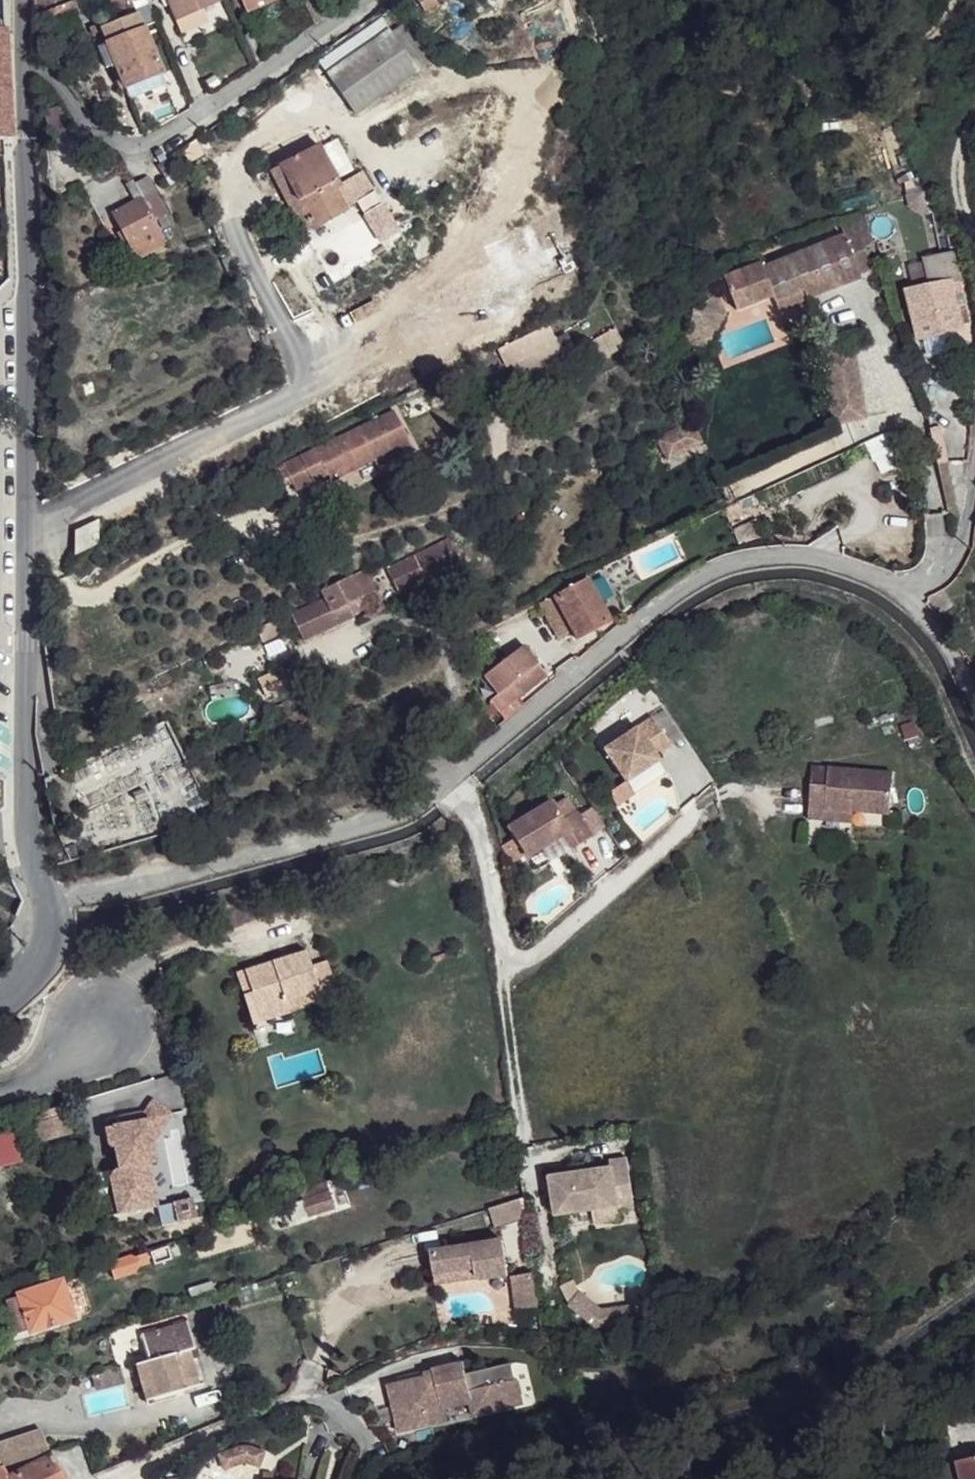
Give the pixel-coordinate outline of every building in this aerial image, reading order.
[(112,9),(126,3),(124,0),(108,0),(112,9)] [(175,21),(203,9),(219,2),(218,0),(166,0),(175,21)] [(434,0),(417,0),(424,11),(436,4),(434,0)] [(203,9),(175,21),(181,34),(209,23),(203,9)] [(103,33),(106,43),(124,36),(142,29),(136,13),(119,21),(101,28),(103,33)] [(404,23),(390,32),(417,71),(431,61),(404,23)] [(142,29),(124,36),(145,87),(148,93),(166,85),(143,28),(142,29)] [(327,74),(356,115),(417,71),(390,32),(389,30),(327,74)] [(93,38),(97,47),(106,43),(103,33),(93,38)] [(106,43),(114,64),(126,93),(127,94),(145,87),(124,36),(106,43)] [(97,47),(105,68),(110,67),(114,64),(106,43),(97,47)] [(110,67),(122,94),(126,93),(114,64),(110,67)] [(7,140),(10,139),(8,88),(0,88),(0,140),(7,140)] [(67,133),(59,109),(45,114),(52,138),(67,133)] [(280,166),(297,201),(330,182),(330,183),(335,181),(319,146),(280,166)] [(271,171),(289,206),(297,201),(280,166),(271,171)] [(133,180),(126,184),(136,202),(114,214),(131,245),(126,248),(134,263),(168,245),(160,231),(155,222),(167,215),(156,194),(147,176),(134,183),(133,180)] [(312,229),(313,230),(346,210),(330,183),(330,182),(297,201),(305,215),(312,229)] [(305,215),(297,201),(289,206),(296,221),(305,215)] [(760,263),(727,277),(741,309),(773,296),(775,302),(803,291),(806,300),(861,278),(859,275),(880,266),(868,214),(859,214),(839,223),(843,235),(762,268),(760,263)] [(167,215),(155,222),(160,231),(172,224),(167,215)] [(296,221),(302,234),(312,229),(305,215),(296,221)] [(391,248),(401,244),(391,220),(385,223),(382,217),(373,221),(377,230),(382,229),(391,248)] [(229,257),(221,261),(229,279),(238,275),(229,257)] [(908,292),(919,340),(962,330),(951,282),(908,292)] [(803,291),(775,302),(779,311),(806,300),(803,291)] [(711,296),(696,323),(714,333),(728,306),(711,296)] [(527,337),(504,348),(511,363),(533,353),(539,367),(517,376),(522,388),(557,373),(556,371),(569,366),(551,327),(540,331),(546,345),(532,351),(527,337)] [(614,329),(589,343),(599,361),(624,347),(614,329)] [(867,417),(857,347),(826,352),(836,421),(867,417)] [(504,348),(499,349),(506,367),(512,365),(511,363),(504,348)] [(512,365),(517,376),(539,367),(533,353),(511,363),(512,365)] [(392,410),(284,462),(288,471),(303,464),(309,477),(311,482),(326,474),(352,461),(355,468),(372,459),(373,459),(363,437),(379,429),(380,433),(399,424),(392,410)] [(709,445),(696,418),(655,437),(668,464),(709,445)] [(379,429),(363,437),(373,459),(372,459),(376,467),(392,458),(380,433),(379,429)] [(352,461),(326,474),(330,483),(357,470),(355,468),(352,461)] [(285,464),(269,472),(278,490),(293,483),(288,471),(285,464)] [(288,471),(293,483),(294,485),(298,492),(312,485),(311,482),(309,477),(303,464),(288,471)] [(75,533),(75,556),(97,545),(98,522),(75,533)] [(448,539),(387,569),(399,594),(460,564),(448,539)] [(366,570),(303,600),(305,605),(317,629),(338,619),(340,624),(354,618),(353,616),(348,604),(363,596),(375,591),(366,570)] [(588,578),(554,596),(572,632),(577,641),(610,623),(588,578)] [(348,604),(353,616),(369,609),(363,596),(348,604)] [(554,596),(540,603),(559,639),(572,632),(554,596)] [(305,605),(289,613),(300,637),(317,629),(305,605)] [(274,621),(257,630),(263,642),(280,633),(274,621)] [(488,699),(499,713),(547,677),(525,646),(484,678),(495,694),(488,699)] [(651,714),(603,746),(625,779),(658,758),(655,754),(671,743),(651,714)] [(893,773),(812,767),(808,820),(823,821),(824,809),(853,812),(889,815),(893,773)] [(570,845),(589,834),(574,808),(560,816),(549,798),(506,824),(524,854),(561,832),(570,845)] [(824,809),(823,821),(852,823),(853,812),(824,809)] [(242,996),(249,1019),(264,1015),(266,1022),(288,1015),(285,1002),(318,993),(320,1001),(336,996),(327,965),(311,969),(305,952),(244,971),(249,994),(242,996)] [(244,971),(236,974),(242,996),(249,994),(244,971)] [(285,1002),(288,1015),(321,1005),(320,1001),(318,993),(285,1002)] [(249,1019),(251,1027),(266,1022),(264,1015),(249,1019)] [(150,1137),(150,1141),(169,1113),(149,1100),(135,1122),(140,1140),(150,1137)] [(72,1132),(66,1113),(36,1123),(41,1141),(72,1132)] [(135,1122),(104,1129),(109,1149),(114,1147),(119,1169),(109,1172),(118,1215),(158,1206),(148,1162),(154,1161),(150,1141),(150,1137),(140,1140),(135,1122)] [(22,1154),(14,1124),(0,1128),(0,1160),(22,1154)] [(574,1173),(548,1177),(554,1217),(591,1211),(594,1225),(620,1221),(618,1213),(634,1210),(627,1159),(611,1161),(612,1168),(585,1172),(574,1173)] [(572,1167),(574,1173),(585,1172),(584,1165),(572,1167)] [(323,1179),(296,1188),(299,1199),(304,1215),(304,1216),(333,1207),(323,1179)] [(192,1198),(172,1202),(176,1222),(196,1218),(192,1198)] [(299,1199),(286,1204),(290,1220),(304,1215),(299,1199)] [(499,1241),(427,1253),(433,1285),(475,1278),(476,1282),(504,1277),(499,1241)] [(133,1267),(153,1261),(151,1254),(145,1255),(145,1253),(130,1258),(133,1267)] [(532,1274),(511,1277),(516,1312),(538,1308),(532,1274)] [(74,1316),(63,1279),(18,1293),(18,1297),(23,1313),(28,1329),(74,1316)] [(4,1300),(8,1318),(23,1313),(18,1297),(4,1300)] [(28,1329),(23,1313),(8,1318),(15,1334),(28,1329)] [(132,1361),(143,1398),(203,1384),(186,1318),(140,1328),(145,1358),(132,1361)] [(389,1387),(399,1431),(425,1425),(422,1413),(443,1408),(470,1403),(473,1414),(521,1403),(512,1364),(466,1374),(463,1362),(431,1369),(433,1376),(389,1387)] [(92,1374),(95,1388),(121,1380),(118,1368),(92,1374)] [(422,1413),(425,1425),(446,1421),(443,1408),(422,1413)] [(20,1459),(46,1452),(40,1431),(0,1442),(0,1463),(1,1465),(2,1465),(20,1459)] [(243,1445),(224,1452),(230,1467),(243,1462),(259,1467),(264,1451),(243,1445)] [(224,1452),(217,1454),(223,1470),(230,1467),(224,1452)] [(51,1454),(8,1476),(9,1478),(66,1478),(51,1454)] [(264,1461),(262,1478),(289,1478),(290,1464),(264,1461)] [(8,1476),(2,1465),(1,1465),(0,1465),(0,1478),(9,1478),(8,1476)]
